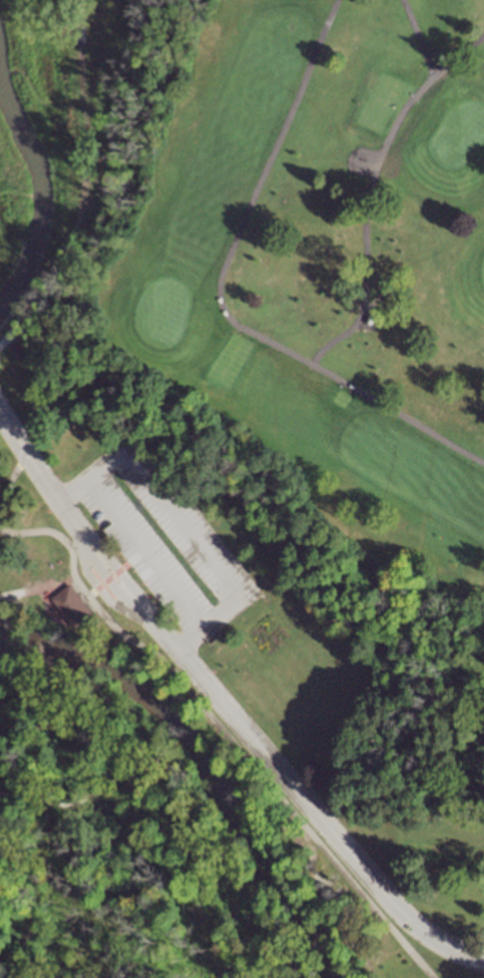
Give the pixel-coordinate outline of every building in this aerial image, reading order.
[(364,325),(364,317),(371,317),(372,325),(364,325)] [(15,338),(23,352),(11,359),(4,345),(15,338)] [(49,598),(72,627),(91,612),(68,583),(49,598)]
